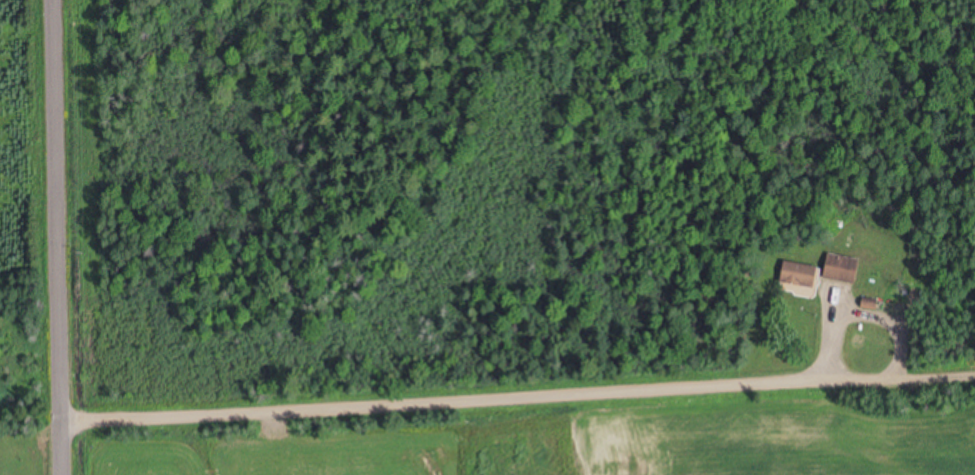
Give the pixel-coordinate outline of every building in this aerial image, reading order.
[(825,278),(857,283),(861,258),(829,253),(825,278)] [(815,290),(819,266),(785,261),(781,286),(815,290)]
